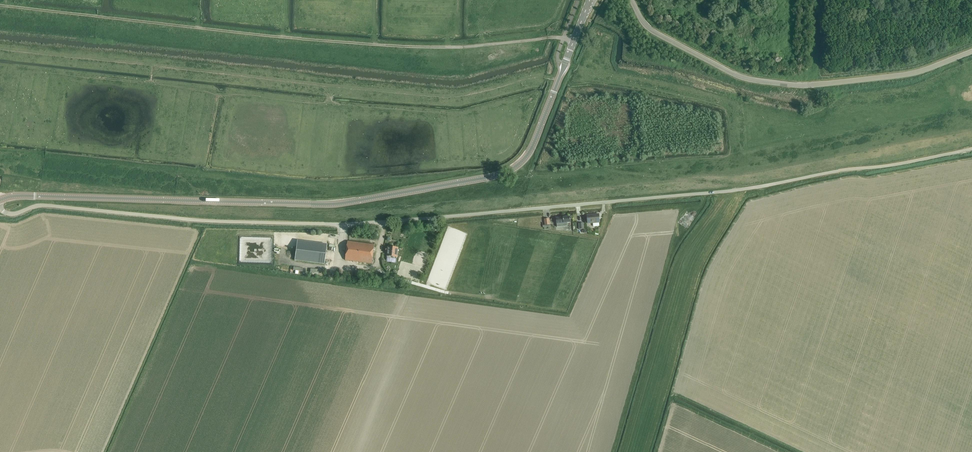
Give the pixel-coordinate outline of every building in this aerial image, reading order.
[(588,223),(599,222),(599,214),(587,215),(588,223)] [(563,217),(556,218),(556,227),(570,226),(570,222),(570,216),(563,217)] [(325,264),(327,244),(297,240),(295,261),(325,264)] [(372,264),(373,249),(374,244),(347,241),(345,260),(372,264)] [(396,257),(398,247),(388,246),(388,248),(386,248),(385,251),(388,251),(387,256),(396,257)]
